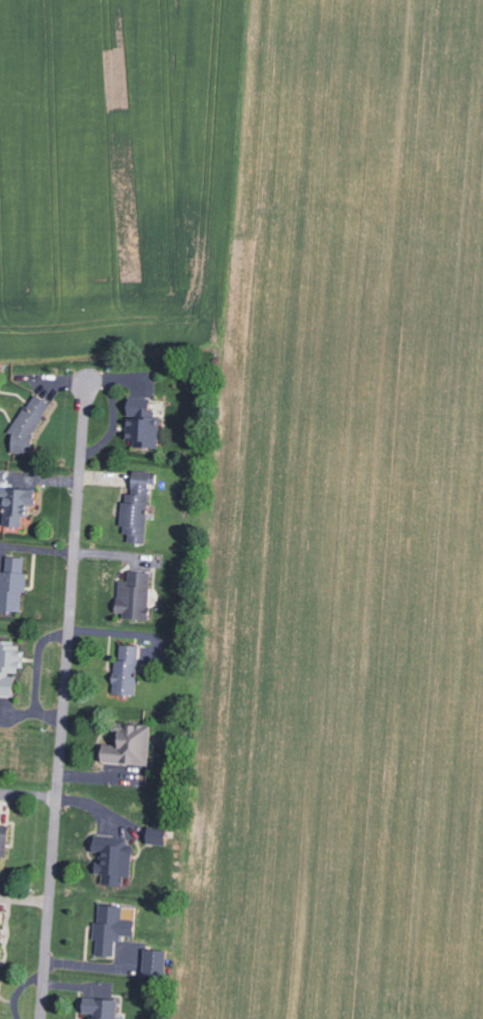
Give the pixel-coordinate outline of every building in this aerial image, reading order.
[(11,432),(14,434),(13,452),(33,453),(34,437),(45,418),(45,415),(52,402),(34,392),(11,432)] [(160,446),(161,415),(154,415),(155,402),(130,401),(129,437),(135,437),(135,445),(160,446)] [(10,468),(0,467),(0,505),(5,505),(5,525),(24,525),(24,515),(30,515),(30,505),(37,505),(37,487),(9,487),(10,468)] [(147,542),(150,482),(158,483),(158,471),(135,470),(133,493),(125,493),(123,532),(130,533),(129,541),(147,542)] [(0,593),(0,609),(22,610),(23,590),(26,590),(28,556),(8,555),(7,571),(1,570),(0,593)] [(152,571),(129,570),(129,580),(119,580),(118,616),(150,617),(152,571)] [(15,696),(17,674),(23,674),(24,650),(18,650),(19,640),(0,639),(0,695),(15,696)] [(116,658),(114,693),(138,694),(140,644),(121,644),(120,659),(116,658)] [(116,727),(115,744),(104,744),(103,762),(150,764),(152,724),(127,723),(127,727),(116,727)] [(3,855),(9,855),(10,824),(0,824),(0,877),(2,877),(3,855)] [(168,845),(169,835),(149,834),(148,844),(168,845)] [(133,838),(95,836),(95,852),(99,852),(98,874),(103,874),(103,884),(124,885),(124,876),(132,876),(133,838)] [(124,905),(100,904),(99,922),(96,921),(95,955),(117,957),(118,935),(136,935),(137,920),(123,919),(124,905)] [(167,949),(144,949),(144,978),(167,978),(167,949)] [(85,997),(84,1013),(90,1014),(90,1018),(119,1018),(119,998),(85,997)]
